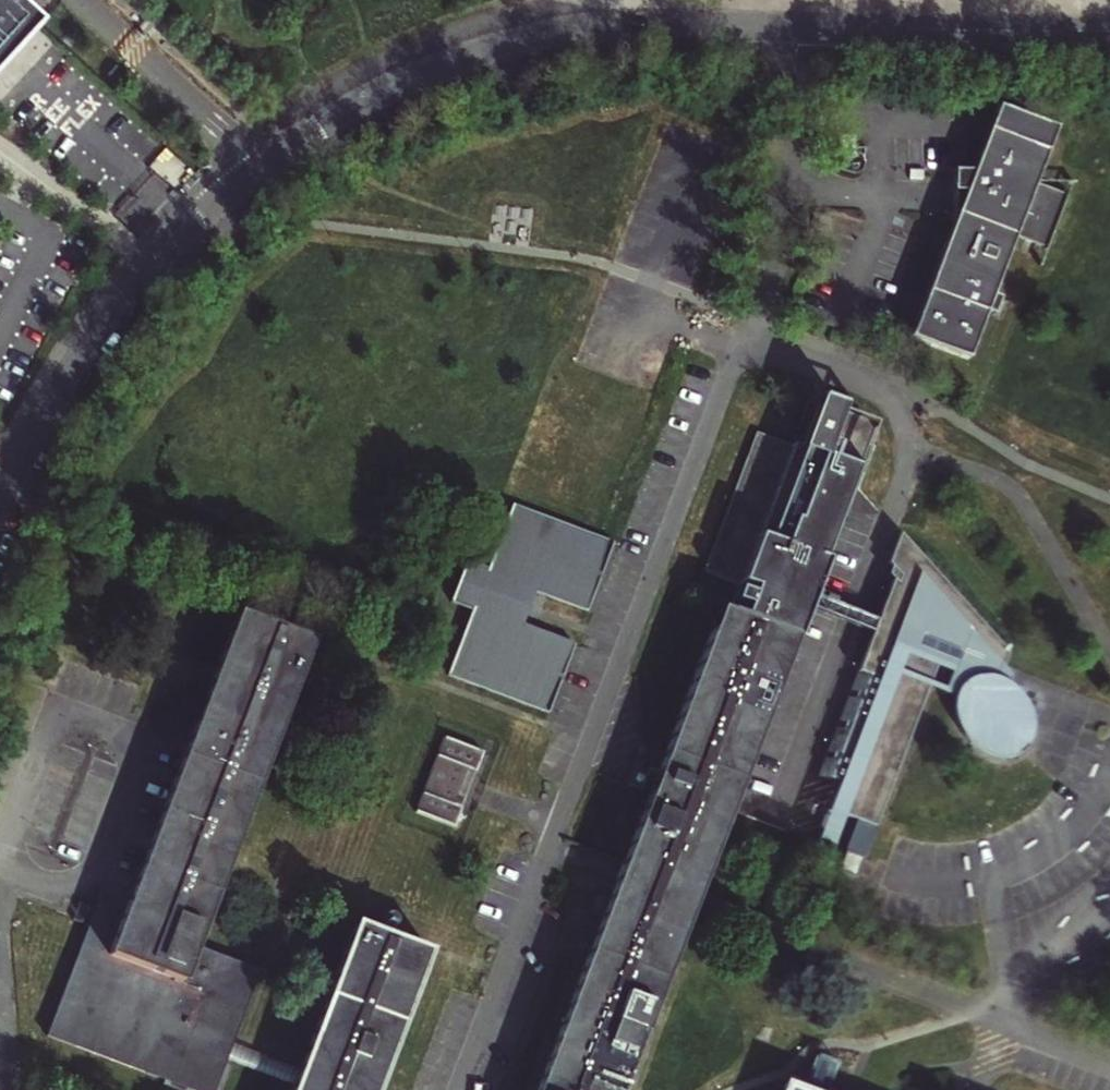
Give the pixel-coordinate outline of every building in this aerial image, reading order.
[(26,42),(40,26),(12,0),(0,0),(0,19),(26,42)] [(26,42),(0,19),(0,71),(26,42)] [(950,220),(902,339),(961,362),(978,317),(986,320),(992,303),(985,300),(1008,244),(1039,257),(1061,202),(1029,190),(1052,133),(993,110),(968,175),(948,173),(947,220),(950,220)] [(533,1089),(619,1089),(690,902),(725,812),(730,799),(789,644),(780,640),(792,610),(798,593),(807,596),(865,443),(869,431),(833,419),(836,412),(816,404),(797,454),(793,452),(754,437),(702,576),(734,589),(723,618),(713,615),(652,777),(644,798),(616,871),(614,876),(533,1089)] [(473,617),(451,675),(449,681),(545,719),(557,688),(555,688),(545,683),(547,677),(558,681),(559,681),(572,648),(530,632),(536,616),(542,601),(583,617),(597,584),(595,583),(584,579),(586,572),(597,576),(599,577),(611,547),(514,510),(489,575),(463,565),(449,607),(468,615),(473,617)] [(895,536),(886,562),(897,574),(907,548),(895,536)] [(889,583),(814,781),(834,789),(824,817),(839,822),(839,821),(873,834),(933,673),(949,679),(941,701),(951,705),(957,726),(966,741),(975,752),(991,763),(1009,766),(1016,764),(1026,754),(1031,743),(1030,724),(1028,712),(1020,698),(1006,685),(996,680),(1000,670),(1007,653),(907,548),(897,574),(892,587),(889,583)] [(596,580),(597,576),(586,572),(584,579),(595,583),(596,580)] [(228,1047),(255,975),(193,951),(308,645),(234,616),(198,709),(124,905),(112,900),(98,894),(84,931),(44,1039),(162,1084),(178,1089),(211,1089),(221,1064),(224,1056),(228,1047)] [(555,688),(558,681),(547,677),(545,683),(555,688)] [(421,741),(392,818),(430,833),(447,789),(448,786),(459,756),(421,741)] [(861,865),(843,858),(835,879),(853,886),(859,869),(861,865)] [(426,955),(422,953),(383,939),(350,927),(295,1072),(291,1081),(288,1089),(375,1089),(426,955)] [(291,1081),(295,1072),(228,1047),(224,1056),(221,1064),(229,1067),(288,1089),(291,1081)]
